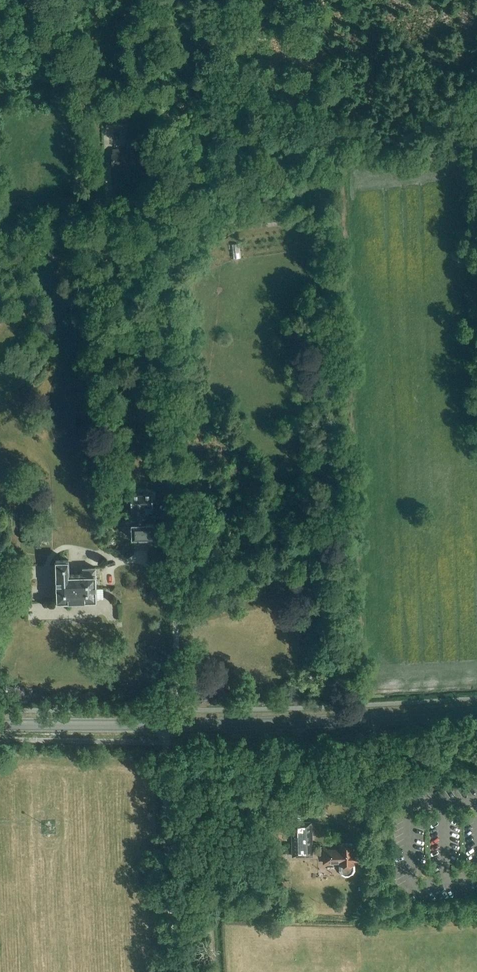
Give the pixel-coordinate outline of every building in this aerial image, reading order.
[(111,117),(112,129),(123,128),(122,116),(111,117)] [(111,153),(112,167),(136,166),(135,153),(134,153),(134,148),(112,149),(112,153),(111,153)] [(231,245),(232,259),(241,258),(239,244),(231,245)] [(145,525),(145,514),(153,514),(153,494),(131,495),(132,540),(154,539),(153,524),(145,525)] [(68,559),(56,560),(57,602),(96,600),(95,567),(82,568),(83,575),(68,575),(68,559)] [(292,858),(313,857),(312,822),(291,823),(292,858)] [(353,852),(353,844),(339,845),(339,850),(322,850),(323,865),(339,864),(339,871),(341,875),(345,877),(349,877),(353,875),(355,871),(355,863),(361,863),(360,852),(353,852)]
